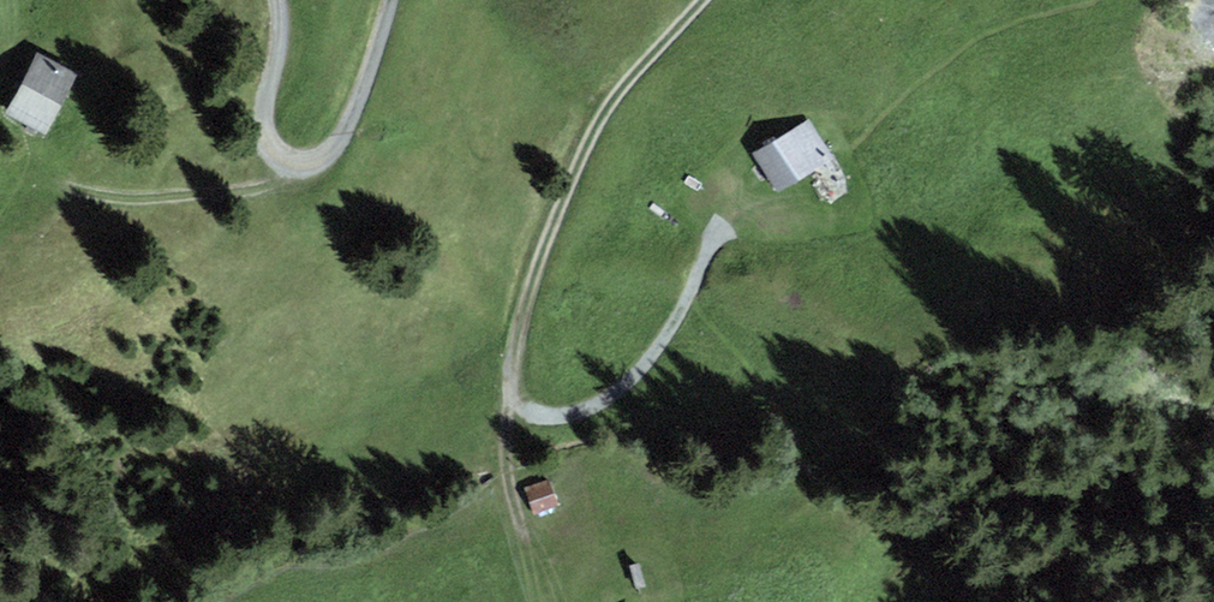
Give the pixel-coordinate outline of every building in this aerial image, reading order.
[(35,57),(9,110),(48,129),(74,76),(35,57)] [(833,171),(808,123),(755,150),(780,198),(833,171)]
